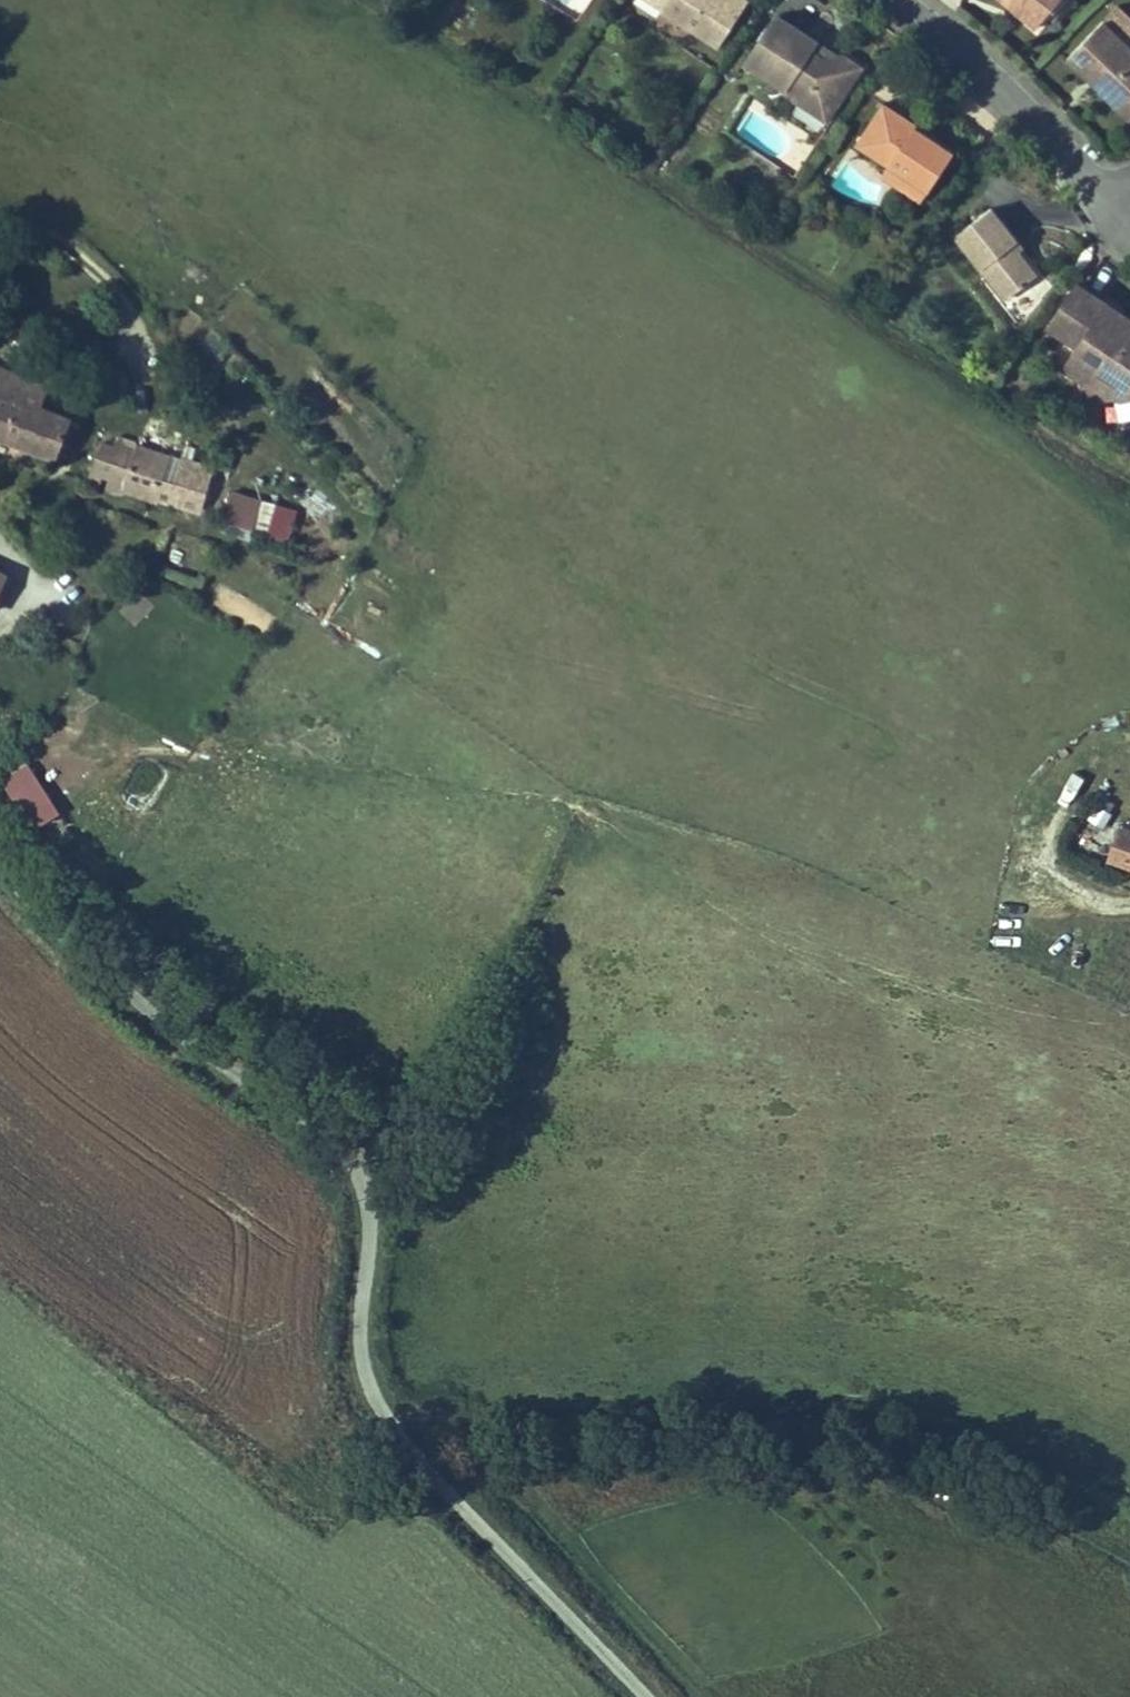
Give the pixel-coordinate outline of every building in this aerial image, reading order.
[(749,0),(668,0),(662,10),(719,46),(749,0)] [(1036,27),(1045,16),(1058,0),(1003,0),(1004,1),(1036,27)] [(1045,16),(1053,22),(1071,0),(1058,0),(1045,16)] [(1103,21),(1127,43),(1129,40),(1129,22),(1116,8),(1103,21)] [(851,84),(845,56),(840,57),(826,60),(810,50),(816,41),(778,16),(747,63),(784,87),(782,91),(801,103),(820,99),(834,109),(851,84)] [(1067,59),(1096,86),(1099,84),(1105,90),(1106,96),(1111,100),(1121,110),(1129,100),(1129,46),(1127,43),(1103,21),(1067,59)] [(840,57),(816,41),(810,50),(826,60),(840,57)] [(862,67),(845,56),(851,84),(862,67)] [(1099,84),(1096,86),(1106,96),(1105,90),(1099,84)] [(834,109),(820,99),(801,103),(826,120),(834,109)] [(1121,110),(1129,118),(1129,100),(1121,110)] [(910,120),(884,104),(858,145),(891,166),(929,190),(954,152),(915,127),(916,124),(910,120)] [(922,201),(929,190),(891,166),(884,177),(922,201)] [(1017,241),(992,208),(956,236),(1006,299),(1036,275),(1013,245),(1017,241)] [(1121,401),(1129,399),(1129,319),(1122,313),(1116,323),(1102,314),(1108,304),(1076,284),(1047,329),(1078,349),(1075,353),(1081,381),(1088,380),(1092,382),(1107,380),(1110,397),(1116,396),(1121,401)] [(1081,381),(1075,353),(1064,370),(1081,381)] [(49,388),(0,368),(0,436),(62,460),(76,423),(41,409),(49,388)] [(1086,408),(1121,401),(1116,396),(1110,397),(1107,380),(1092,382),(1088,380),(1081,381),(1086,408)] [(155,500),(168,457),(136,446),(133,454),(101,443),(87,482),(123,493),(125,490),(155,500)] [(222,525),(254,530),(260,497),(228,492),(222,525)] [(256,535),(292,542),(298,509),(262,502),(256,535)] [(59,812),(28,764),(2,781),(34,829),(59,812)] [(1123,823),(1111,856),(1129,862),(1129,826),(1123,823)]
